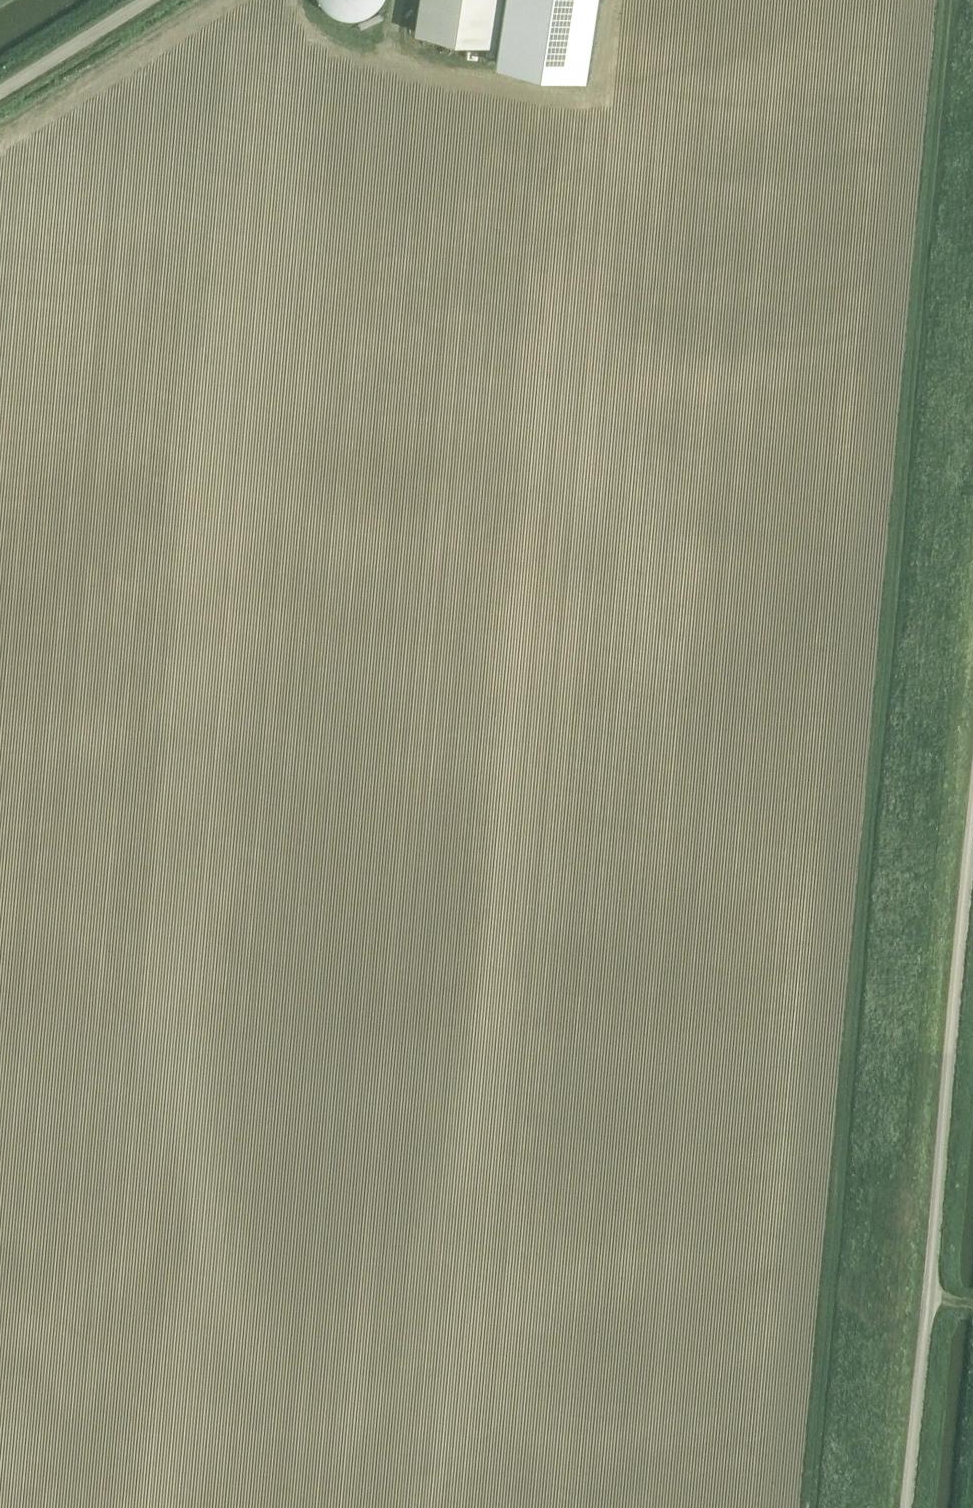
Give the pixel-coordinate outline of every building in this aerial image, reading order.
[(361,16),(371,12),(380,5),(383,0),(320,0),(326,8),(336,14),(349,17),(361,16)] [(415,31),(499,44),(497,61),(586,75),(597,0),(420,0),(415,31)]
